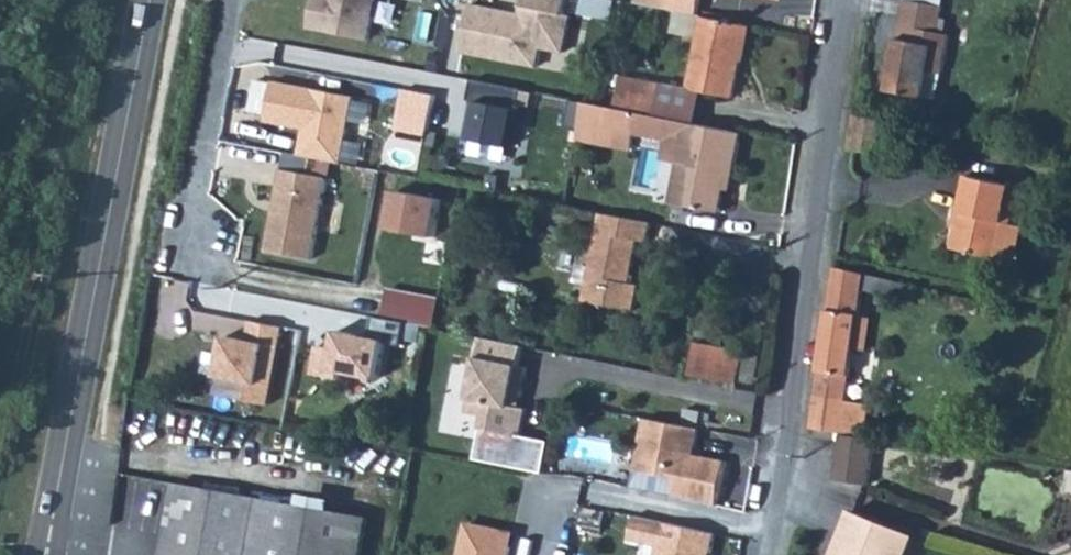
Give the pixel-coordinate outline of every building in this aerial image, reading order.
[(377,0),(315,0),(310,27),(369,39),(377,0)] [(568,0),(524,0),(522,13),(471,3),(462,50),(539,65),(542,46),(565,50),(572,13),(566,12),(568,0)] [(701,0),(637,0),(637,1),(699,12),(701,0)] [(890,91),(924,97),(930,61),(932,61),(940,2),(927,0),(905,0),(890,91)] [(697,49),(741,58),(748,22),(704,13),(697,49)] [(690,88),(734,95),(741,58),(697,49),(690,88)] [(522,88),(473,79),(469,99),(475,100),(467,138),(510,146),(522,88)] [(309,137),(304,136),(301,154),(343,163),(356,96),(275,80),(267,120),(310,128),(309,137)] [(429,134),(437,94),(405,88),(397,128),(429,134)] [(631,148),(635,130),(639,111),(585,101),(578,138),(631,148)] [(635,130),(683,139),(687,120),(639,111),(635,130)] [(687,120),(683,139),(671,203),(720,212),(729,166),(735,167),(742,131),(687,120)] [(313,258),(329,177),(284,168),(268,249),(313,258)] [(967,176),(958,213),(963,214),(955,249),(998,258),(1006,222),(1012,224),(1021,188),(967,176)] [(442,200),(397,191),(389,227),(435,237),(442,200)] [(642,240),(651,242),(655,223),(605,214),(588,299),(638,309),(643,284),(633,282),(642,240)] [(814,429),(844,434),(863,301),(892,306),(896,280),(896,278),(838,269),(814,429)] [(404,342),(409,320),(376,314),(372,335),(365,334),(365,333),(340,328),(337,346),(320,343),(315,371),(343,376),(344,370),(381,377),(388,339),(404,342)] [(272,401),(287,323),(255,317),(251,337),(229,333),(221,373),(253,379),(249,397),(272,401)] [(526,343),(484,334),(468,411),(485,414),(476,460),(544,474),(551,440),(523,434),(529,406),(513,403),(516,390),(524,392),(530,364),(522,363),(526,343)] [(690,374),(739,384),(745,351),(696,342),(690,374)] [(648,418),(638,470),(680,478),(676,498),(720,508),(729,461),(697,455),(693,454),(694,446),(699,447),(702,428),(648,418)] [(878,439),(872,438),(844,436),(842,449),(838,480),(866,484),(870,485),(878,439)] [(165,554),(252,554),(263,496),(179,481),(165,554)] [(372,516),(263,496),(252,554),(364,554),(372,516)] [(918,533),(857,508),(850,525),(838,554),(908,554),(918,533)] [(633,514),(628,538),(657,544),(655,554),(710,554),(715,532),(633,514)] [(472,522),(464,554),(512,554),(517,532),(472,522)]
